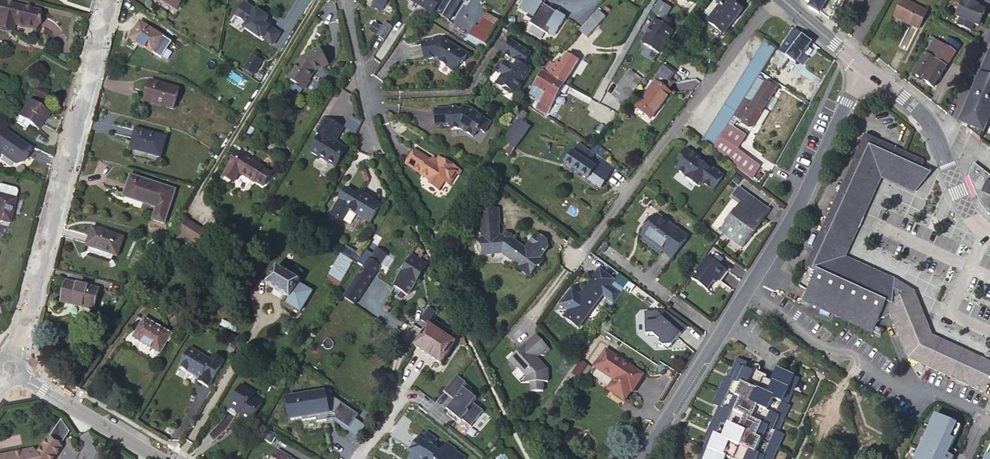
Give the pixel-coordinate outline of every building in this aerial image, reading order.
[(176,9),(182,0),(162,0),(176,9)] [(371,5),(380,11),(386,2),(383,0),(384,0),(374,0),(371,5)] [(441,0),(409,0),(433,14),(441,0)] [(437,15),(447,21),(460,0),(447,0),(437,15)] [(519,9),(527,14),(525,17),(530,20),(528,23),(547,35),(548,33),(551,29),(555,32),(564,18),(543,4),(545,0),(525,0),(519,9)] [(709,18),(707,22),(722,34),(740,10),(728,0),(719,0),(716,4),(719,7),(709,18)] [(820,11),(826,0),(807,0),(811,3),(809,7),(819,13),(820,11)] [(894,17),(919,29),(927,12),(905,0),(903,0),(894,17)] [(958,24),(971,29),(973,23),(979,25),(985,10),(976,6),(972,5),(973,2),(967,0),(963,0),(956,16),(960,17),(958,24)] [(659,1),(652,11),(658,16),(660,13),(664,16),(670,8),(659,1)] [(704,13),(709,18),(719,7),(716,4),(713,1),(704,13)] [(14,24),(34,29),(39,12),(0,2),(0,29),(7,31),(9,23),(14,24)] [(260,36),(272,43),(279,32),(269,25),(268,26),(263,23),(267,17),(255,9),(253,12),(242,5),(234,17),(246,24),(243,28),(259,38),(260,36)] [(603,18),(596,12),(578,32),(586,39),(603,18)] [(497,22),(485,14),(476,27),(473,25),(468,34),(485,44),(497,22)] [(393,24),(387,20),(378,33),(385,37),(393,24)] [(642,43),(657,52),(672,31),(655,20),(650,27),(650,28),(647,32),(642,39),(642,43)] [(152,52),(162,37),(140,23),(130,37),(152,52)] [(795,64),(811,44),(793,29),(778,51),(772,63),(780,68),(787,58),(795,64)] [(950,38),(944,46),(956,54),(961,46),(950,38)] [(444,43),(445,41),(441,39),(419,43),(423,61),(431,60),(452,73),(459,61),(463,61),(467,54),(449,43),(448,46),(444,43)] [(503,53),(510,57),(513,58),(510,63),(508,61),(507,60),(500,73),(502,74),(497,84),(504,89),(508,88),(517,93),(531,70),(523,64),(531,51),(511,39),(503,53)] [(760,73),(776,47),(764,39),(701,140),(713,146),(727,125),(760,73)] [(944,46),(935,40),(912,73),(933,88),(956,54),(944,46)] [(326,61),(318,46),(303,55),(304,56),(299,59),(287,78),(303,88),(308,79),(307,79),(313,68),(326,61)] [(256,52),(254,50),(243,68),(252,73),(261,58),(255,54),(256,52)] [(980,139),(989,115),(989,50),(984,64),(987,65),(983,75),(980,74),(983,75),(977,90),(974,89),(966,107),(969,108),(963,124),(968,126),(967,129),(980,139)] [(554,66),(548,62),(540,71),(541,72),(563,85),(567,78),(577,61),(565,54),(558,64),(556,63),(554,66)] [(649,83),(651,85),(636,105),(638,107),(651,117),(668,93),(665,91),(669,85),(665,82),(670,75),(660,68),(649,83)] [(640,79),(629,71),(612,95),(623,103),(640,79)] [(563,85),(541,72),(528,94),(539,100),(535,108),(546,115),(559,91),(563,85)] [(563,85),(568,88),(572,81),(567,78),(563,85)] [(764,82),(757,79),(746,99),(746,100),(752,103),(764,82)] [(178,89),(150,82),(145,101),(172,108),(178,89)] [(764,82),(752,103),(741,121),(752,128),(775,89),(764,82)] [(564,94),(568,88),(563,85),(559,91),(564,94)] [(48,91),(35,87),(32,95),(45,100),(48,91)] [(741,121),(752,103),(746,100),(736,118),(741,121)] [(27,123),(37,130),(47,115),(28,102),(18,117),(19,118),(16,122),(21,126),(22,124),(25,126),(27,123)] [(460,108),(429,116),(433,132),(447,129),(449,133),(456,131),(470,138),(474,133),(476,133),(477,131),(482,134),(487,124),(474,116),(474,114),(464,109),(463,110),(460,108)] [(513,116),(509,123),(499,138),(514,148),(528,127),(513,116)] [(338,126),(323,117),(314,133),(318,135),(309,152),(315,155),(318,155),(333,164),(342,150),(329,142),(338,126)] [(738,169),(750,179),(759,168),(737,149),(745,137),(727,125),(713,146),(712,149),(738,169)] [(2,128),(0,130),(0,155),(3,157),(3,156),(6,157),(5,158),(14,165),(22,163),(32,148),(27,145),(2,128)] [(136,130),(132,142),(136,144),(134,150),(160,156),(165,138),(136,130)] [(802,301),(821,309),(829,313),(872,332),(878,320),(892,316),(887,303),(911,296),(894,288),(895,286),(897,286),(898,283),(859,265),(856,272),(836,263),(878,169),(912,185),(919,175),(920,161),(864,135),(805,266),(815,271),(802,301)] [(599,187),(614,166),(601,158),(594,167),(586,161),(592,153),(580,144),(573,152),(565,163),(587,178),(587,179),(599,187)] [(605,152),(594,144),(590,150),(601,158),(605,152)] [(701,161),(702,158),(687,146),(680,156),(682,158),(676,166),(686,174),(685,175),(696,183),(699,179),(711,188),(722,174),(716,169),(712,170),(701,161)] [(404,166),(410,170),(421,153),(414,149),(404,166)] [(261,167),(236,152),(224,173),(235,180),(239,173),(253,182),(253,181),(262,186),(267,176),(259,171),(261,168),(261,167)] [(421,153),(410,170),(419,176),(419,177),(426,181),(428,187),(437,193),(443,184),(448,188),(455,176),(458,170),(438,157),(437,159),(436,162),(431,160),(421,153)] [(716,169),(702,158),(701,161),(712,170),(716,169)] [(968,176),(981,207),(987,215),(989,216),(989,177),(973,164),(968,176)] [(269,173),(261,168),(259,171),(267,176),(269,173)] [(235,180),(224,173),(222,176),(233,183),(235,180)] [(174,190),(131,176),(124,196),(156,207),(153,219),(163,223),(174,190)] [(9,223),(15,199),(16,191),(15,188),(0,185),(0,221),(9,223)] [(738,188),(732,196),(742,204),(740,206),(737,211),(726,225),(723,229),(721,232),(742,248),(769,211),(738,188)] [(379,205),(358,193),(355,198),(343,191),(328,215),(341,223),(347,211),(368,223),(379,205)] [(742,204),(732,196),(730,199),(740,206),(742,204)] [(508,237),(499,234),(495,235),(492,223),(494,223),(490,207),(469,212),(466,215),(469,228),(476,227),(479,239),(477,241),(478,245),(480,246),(482,254),(491,252),(491,254),(500,252),(512,260),(513,259),(520,263),(517,267),(528,275),(534,266),(538,265),(542,260),(541,256),(540,255),(546,246),(545,242),(535,234),(524,249),(508,237)] [(726,225),(737,211),(733,208),(722,222),(726,225)] [(655,216),(649,224),(653,227),(645,237),(672,257),(685,238),(655,216)] [(207,250),(215,238),(187,221),(180,233),(207,250)] [(653,227),(649,224),(642,235),(645,237),(653,227)] [(123,237),(93,227),(86,245),(116,256),(123,237)] [(381,236),(377,234),(371,243),(375,245),(381,236)] [(221,242),(215,238),(207,250),(213,254),(221,242)] [(362,255),(345,246),(340,254),(351,261),(356,264),(362,255)] [(376,249),(370,259),(379,264),(385,254),(376,249)] [(336,286),(351,261),(340,254),(325,280),(336,286)] [(370,259),(362,254),(362,255),(356,264),(362,268),(343,296),(354,303),(379,264),(370,259)] [(426,266),(411,255),(400,272),(394,287),(407,296),(426,266)] [(718,279),(725,269),(707,256),(691,278),(712,294),(712,293),(706,289),(715,277),(718,279)] [(276,266),(265,283),(289,298),(287,303),(300,311),(311,291),(298,284),(300,280),(276,266)] [(612,301),(621,286),(612,279),(598,268),(578,295),(570,289),(559,304),(567,310),(562,316),(577,327),(601,294),(612,301)] [(98,289),(66,282),(62,301),(94,308),(98,289)] [(929,341),(911,296),(887,303),(892,316),(909,360),(987,396),(989,390),(989,370),(929,341)] [(427,325),(431,320),(437,313),(427,307),(419,320),(427,325)] [(660,348),(671,347),(671,341),(668,339),(670,336),(675,340),(685,326),(662,309),(659,313),(657,312),(644,313),(646,336),(653,336),(660,341),(660,348)] [(139,331),(146,320),(144,318),(137,330),(139,331)] [(170,335),(146,320),(139,331),(137,330),(132,337),(159,353),(170,335)] [(431,320),(427,325),(438,332),(441,326),(431,320)] [(441,363),(454,342),(444,336),(448,330),(441,326),(438,332),(427,325),(417,342),(414,340),(413,343),(415,345),(414,346),(441,363)] [(531,327),(522,339),(524,340),(520,344),(518,344),(513,349),(516,351),(511,358),(517,363),(520,363),(528,369),(529,375),(534,374),(536,383),(548,380),(546,372),(551,371),(548,359),(535,349),(537,346),(542,345),(547,339),(531,327)] [(189,347),(177,367),(195,377),(196,375),(200,376),(198,380),(208,386),(223,359),(213,353),(210,358),(189,347)] [(591,366),(612,379),(616,382),(610,392),(623,399),(629,390),(630,390),(640,373),(602,349),(591,366)] [(736,358),(728,378),(725,376),(713,403),(719,406),(708,433),(710,434),(700,458),(725,458),(726,457),(731,458),(773,458),(784,435),(777,432),(788,406),(786,405),(797,377),(777,368),(771,381),(769,380),(757,375),(744,369),(747,363),(736,358)] [(586,365),(578,361),(570,373),(577,378),(586,365)] [(469,428),(482,412),(472,404),(475,400),(468,394),(471,390),(464,384),(465,383),(456,376),(442,392),(453,401),(445,410),(447,412),(445,414),(453,421),(455,419),(460,422),(461,421),(469,428)] [(616,382),(612,379),(605,389),(610,392),(616,382)] [(252,393),(254,391),(241,383),(228,407),(237,412),(238,409),(242,411),(240,416),(249,421),(262,399),(252,393)] [(331,414),(330,414),(336,412),(337,417),(351,425),(360,411),(332,393),(327,394),(326,390),(292,397),(289,401),(293,419),(304,417),(304,420),(318,417),(318,420),(328,418),(331,414)] [(263,396),(254,391),(252,393),(262,399),(263,396)] [(370,417),(360,411),(351,425),(360,431),(370,417)] [(943,456),(947,448),(950,450),(959,429),(934,417),(934,419),(937,420),(935,426),(931,424),(924,439),(928,441),(925,447),(921,445),(915,458),(951,458),(943,456)] [(261,424),(256,433),(267,439),(272,431),(261,424)] [(425,431),(423,434),(434,441),(435,438),(425,431)] [(417,436),(408,449),(411,451),(407,457),(410,458),(421,458),(422,458),(462,458),(464,457),(453,450),(454,448),(445,442),(438,451),(431,445),(434,441),(423,434),(420,438),(417,436)] [(0,458),(54,458),(60,449),(45,440),(37,453),(32,451),(0,458)] [(951,458),(953,458),(956,453),(950,450),(947,448),(943,456),(951,458)] [(287,455),(287,454),(279,449),(273,458),(293,458),(287,455)]
